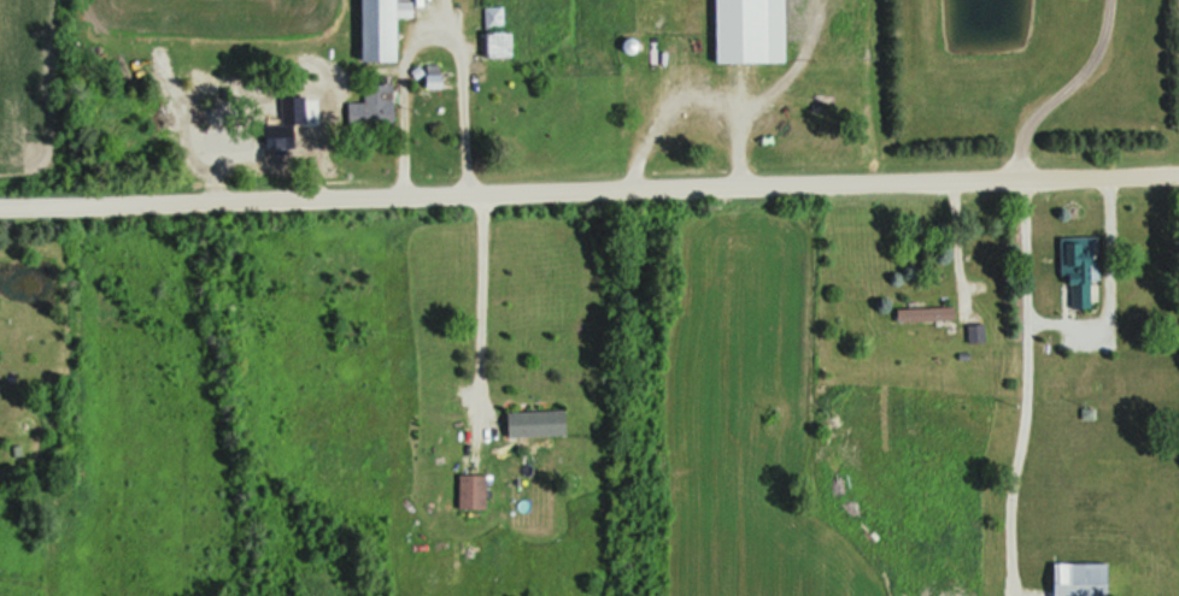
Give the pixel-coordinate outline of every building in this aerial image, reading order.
[(415,18),(414,4),(401,4),(401,0),(366,0),(367,63),(402,63),(401,18),(415,18)] [(718,64),(771,64),(771,0),(718,0),(718,64)] [(620,6),(606,6),(605,23),(619,24),(620,6)] [(488,29),(503,29),(503,10),(488,10),(488,29)] [(515,33),(488,33),(488,60),(515,60),(515,33)] [(396,87),(367,87),(367,105),(351,105),(351,126),(396,126),(396,87)] [(297,127),(275,127),(275,150),(297,150),(297,127)] [(1063,239),(1063,278),(1074,278),(1074,311),(1101,310),(1100,239),(1063,239)] [(957,311),(899,311),(899,325),(957,325),(957,311)] [(571,437),(570,413),(509,415),(510,439),(571,437)] [(488,512),(488,478),(462,477),(461,512),(488,512)] [(1056,565),(1056,595),(1112,595),(1112,565),(1056,565)]
